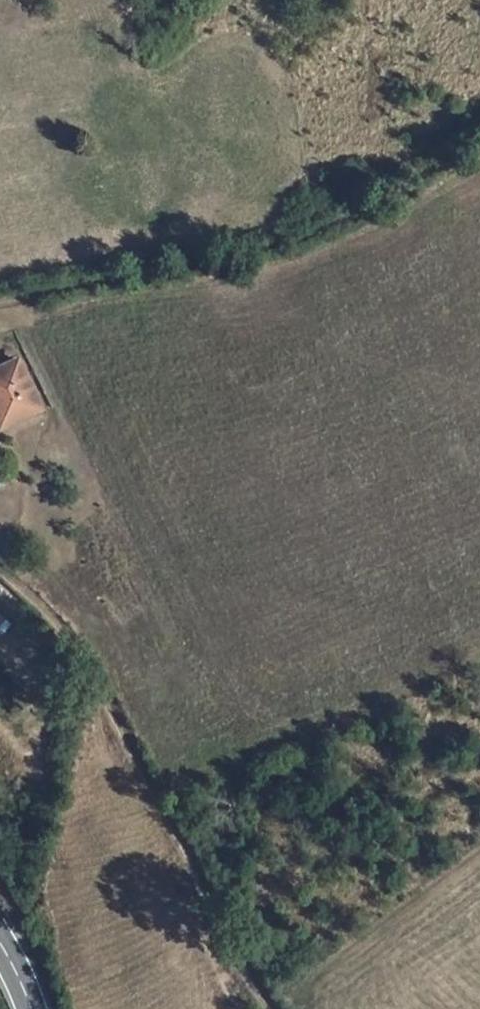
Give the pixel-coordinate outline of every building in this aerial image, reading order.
[(0,372),(0,427),(2,431),(41,411),(15,363),(0,372)]
